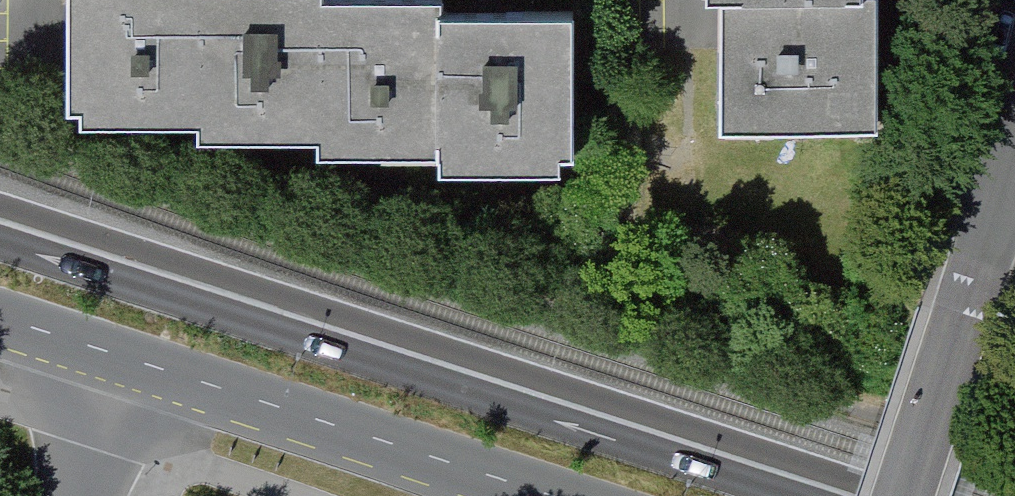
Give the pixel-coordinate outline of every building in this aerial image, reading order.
[(61,120),(74,120),(74,133),(193,135),(193,147),(316,150),(316,163),(436,165),(436,182),(556,183),(556,167),(570,167),(572,24),(508,23),(443,22),(443,7),(384,6),(324,5),(324,0),(63,0),(61,120)] [(707,9),(727,9),(727,75),(726,142),(884,143),(885,3),(866,3),(866,0),(707,0),(707,9)]
